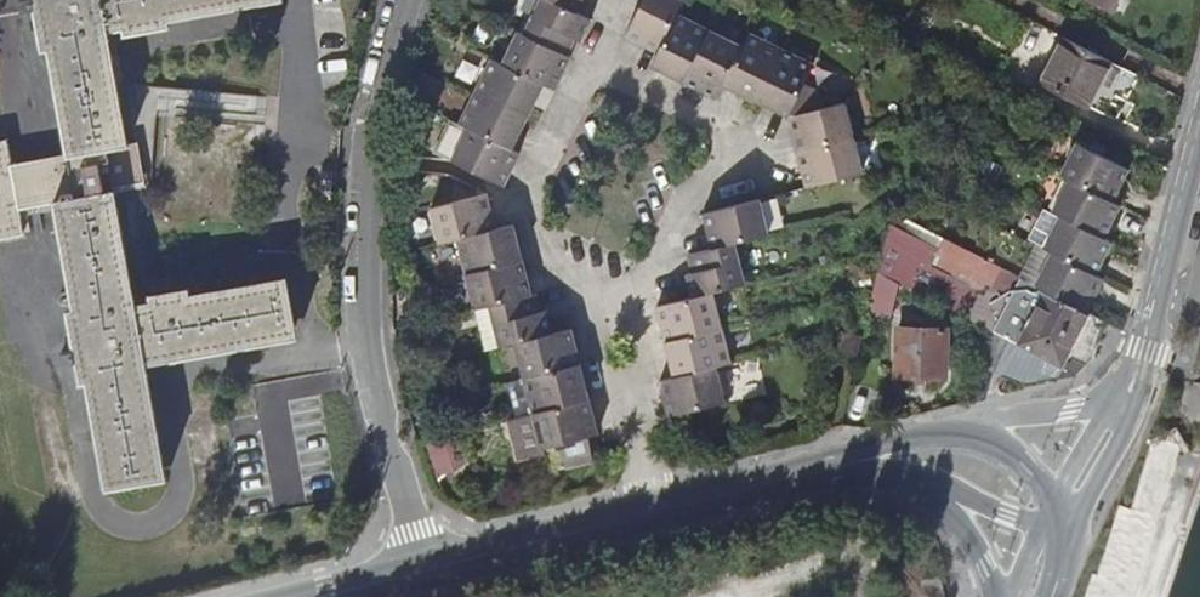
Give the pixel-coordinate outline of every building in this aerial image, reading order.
[(78,314),(70,316),(83,393),(91,392),(109,494),(167,484),(148,368),(300,342),(289,276),(133,302),(114,190),(143,185),(136,145),(129,146),(108,24),(248,0),(40,0),(67,153),(14,163),(10,137),(0,138),(0,238),(24,234),(19,207),(58,200),(78,314)] [(551,0),(544,0),(536,15),(533,13),(522,34),(568,58),(577,41),(582,43),(592,21),(577,13),(551,0)] [(577,13),(584,0),(551,0),(577,13)] [(654,53),(673,16),(681,0),(642,0),(623,37),(654,53)] [(1110,10),(1115,0),(1091,0),(1110,10)] [(673,16),(654,53),(648,65),(680,82),(705,32),(673,16)] [(712,99),(718,86),(737,49),(705,32),(680,82),(712,99)] [(506,65),(544,85),(557,91),(572,61),(568,58),(522,34),(506,65)] [(737,49),(718,86),(752,104),(777,54),(743,37),(737,49)] [(1118,66),(1068,41),(1045,85),(1092,109),(1102,90),(1105,91),(1118,66)] [(752,104),(786,122),(819,113),(817,97),(800,88),(808,70),(777,54),(752,104)] [(528,118),(544,85),(506,65),(494,59),(477,92),(528,118)] [(468,129),(511,151),(528,118),(477,92),(461,125),(468,129)] [(841,108),(819,113),(786,122),(794,158),(849,144),(841,108)] [(1059,162),(1066,166),(1110,189),(1126,154),(1076,128),(1059,162)] [(516,153),(511,151),(468,129),(453,159),(501,184),(516,153)] [(794,158),(801,192),(856,178),(849,144),(794,158)] [(1050,199),(1059,203),(1104,227),(1121,194),(1110,189),(1066,166),(1050,199)] [(497,234),(488,197),(432,211),(442,250),(459,245),(497,234)] [(1042,236),(1049,240),(1094,263),(1110,230),(1104,227),(1059,203),(1042,236)] [(701,219),(709,255),(733,249),(765,240),(756,204),(701,219)] [(468,280),(527,264),(519,229),(497,234),(459,245),(468,280)] [(1032,275),(1084,302),(1101,267),(1094,263),(1049,240),(1032,275)] [(685,277),(691,302),(713,297),(739,290),(734,271),(738,269),(733,249),(709,255),(687,261),(690,276),(685,277)] [(1021,270),(986,252),(976,271),(1011,289),(1021,270)] [(477,317),(535,302),(527,264),(468,280),(477,317)] [(905,280),(883,269),(880,283),(901,293),(905,280)] [(1032,275),(1024,271),(996,326),(1064,361),(1070,348),(1080,353),(1090,350),(1108,314),(1084,302),(1032,275)] [(656,311),(665,349),(722,335),(713,297),(691,302),(656,311)] [(540,300),(535,302),(477,317),(467,319),(477,358),(516,349),(555,338),(550,316),(544,317),(540,300)] [(901,331),(900,374),(948,375),(950,334),(901,331)] [(856,360),(861,338),(841,333),(835,355),(856,360)] [(524,384),(582,369),(574,334),(555,338),(516,349),(524,384)] [(665,349),(673,384),(715,373),(731,369),(722,335),(665,349)] [(590,405),(582,369),(524,384),(533,420),(590,405)] [(670,426),(674,424),(723,411),(715,373),(673,384),(661,387),(670,426)] [(598,439),(590,405),(533,420),(506,427),(517,468),(542,462),(540,453),(562,449),(568,473),(592,466),(586,442),(596,440),(598,439)]
